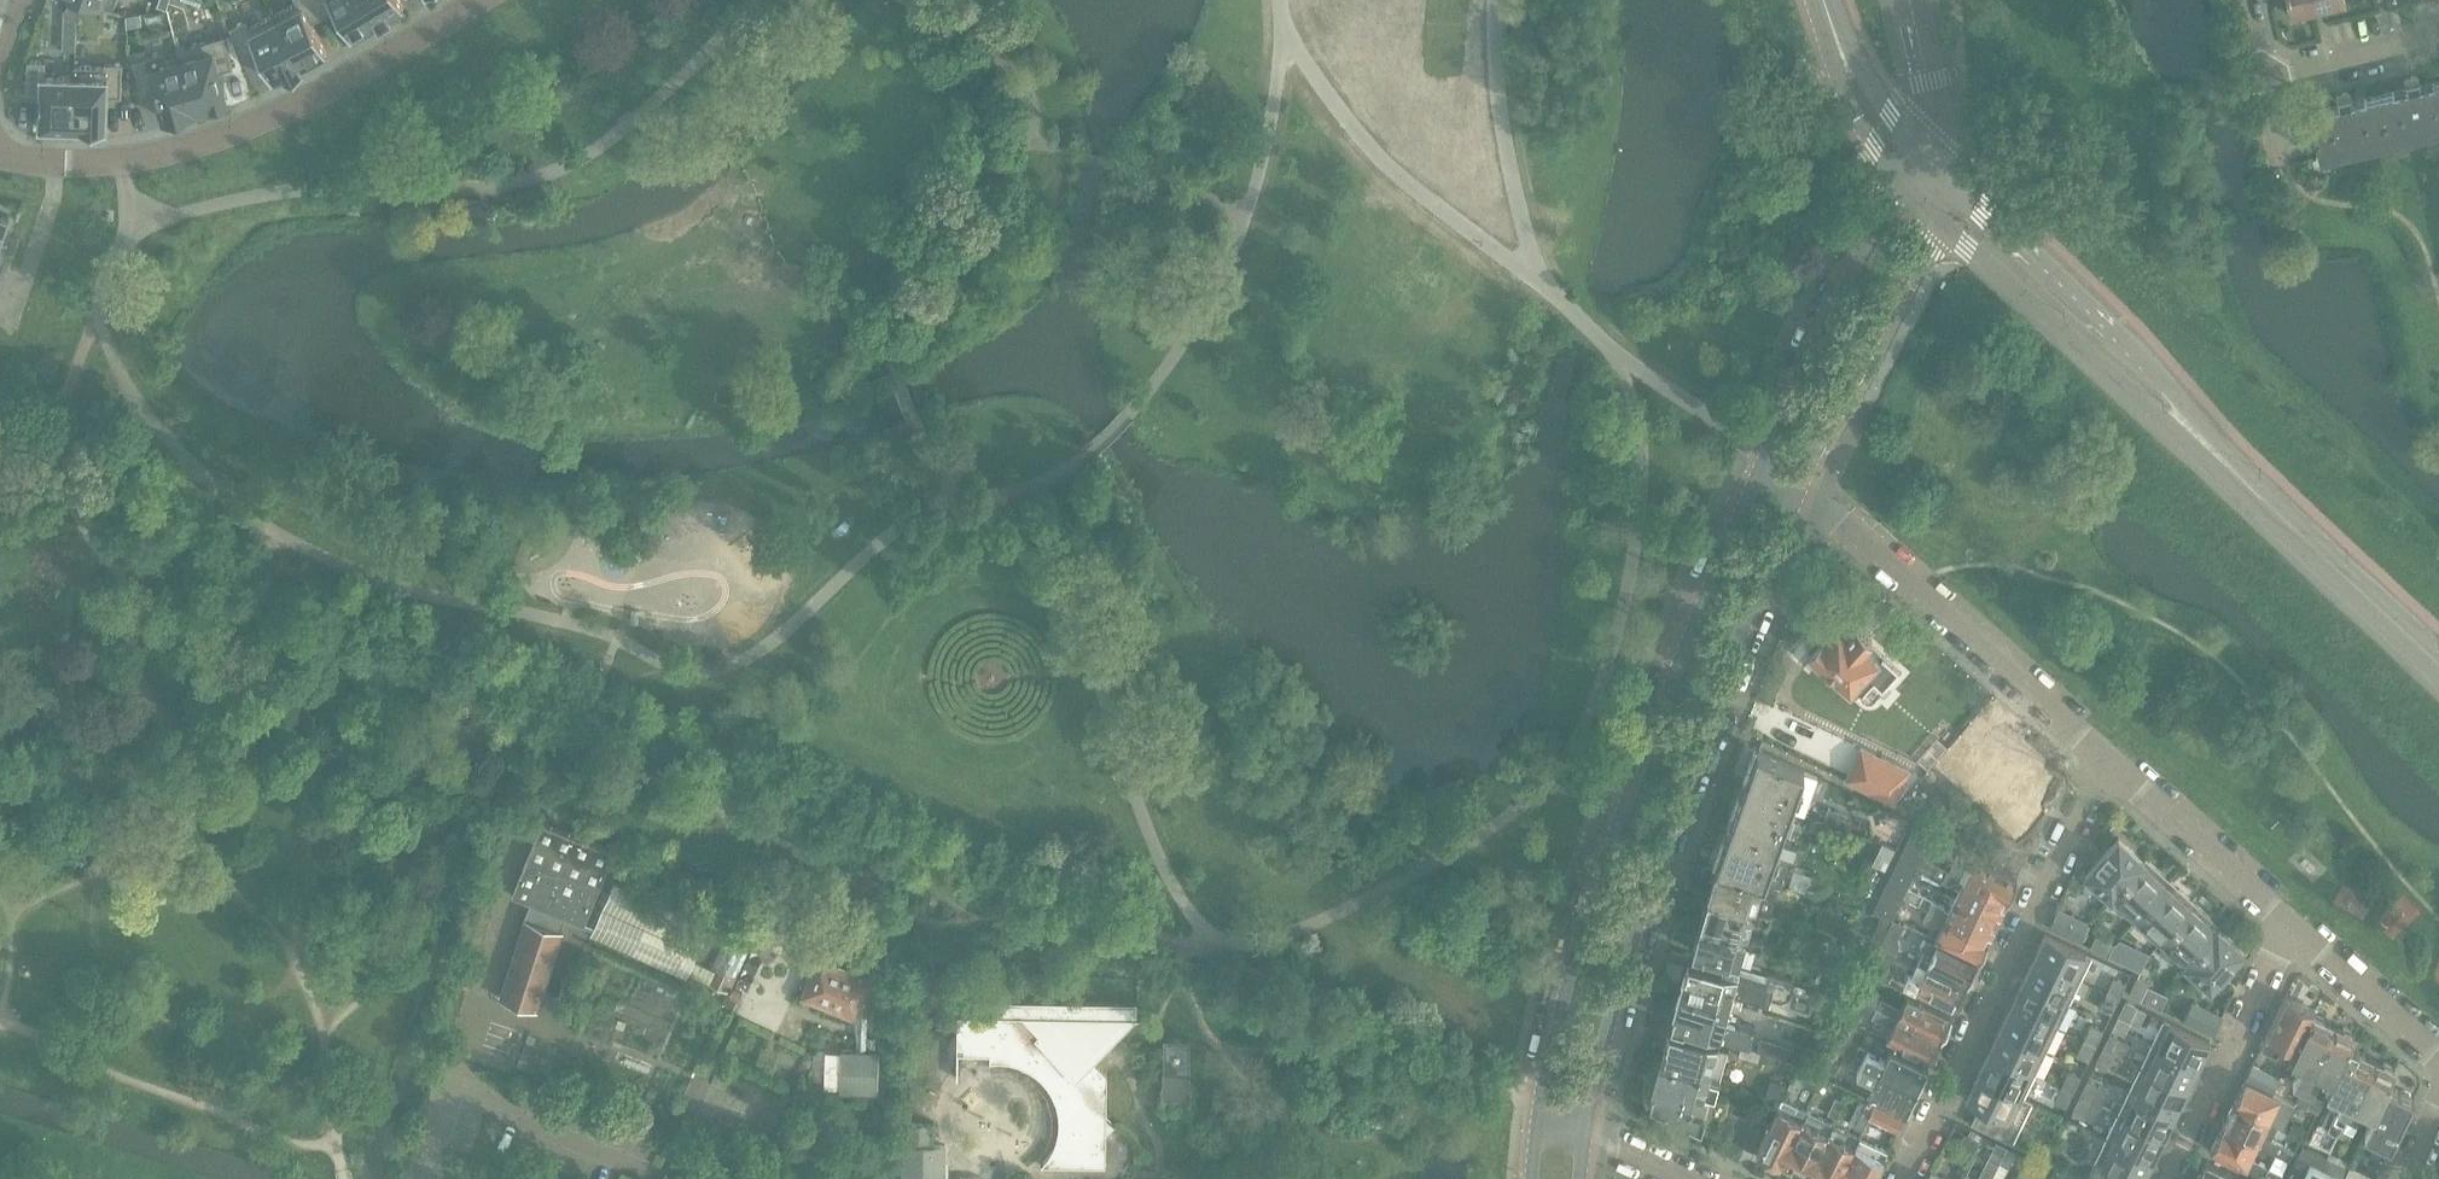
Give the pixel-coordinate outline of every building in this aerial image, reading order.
[(170,0),(160,0),(158,6),(167,10),(170,0)] [(274,16),(303,72),(304,71),(301,66),(314,60),(316,64),(327,58),(325,54),(327,53),(312,24),(323,17),(314,0),(295,0),(297,4),(274,16)] [(323,17),(336,10),(353,38),(355,37),(357,41),(367,34),(365,31),(377,23),(380,27),(381,27),(365,0),(314,0),(323,17)] [(381,27),(393,19),(390,16),(404,7),(400,0),(365,0),(381,27)] [(2316,0),(2287,0),(2291,16),(2319,9),(2316,0)] [(2345,0),(2316,0),(2319,9),(2346,2),(2345,0)] [(303,72),(274,16),(250,28),(246,20),(230,28),(245,58),(258,51),(273,81),(285,75),(288,80),(303,72)] [(179,49),(196,110),(197,109),(198,114),(212,110),(210,106),(228,101),(220,72),(233,69),(225,37),(179,49)] [(196,110),(179,49),(133,62),(142,94),(156,90),(164,119),(196,110)] [(70,129),(74,129),(76,66),(74,66),(74,78),(46,77),(46,62),(28,61),(27,95),(42,95),(41,128),(57,129),(57,132),(69,133),(70,129)] [(76,66),(74,129),(107,130),(108,97),(122,97),(123,64),(105,64),(105,67),(76,66)] [(2418,77),(2405,80),(2407,89),(2380,96),(2390,139),(2438,127),(2438,82),(2420,86),(2418,77)] [(2320,156),(2390,139),(2380,96),(2352,102),(2350,93),(2337,96),(2339,106),(2310,112),(2320,156)] [(1819,634),(1808,647),(1811,649),(1808,652),(1856,695),(1857,693),(1862,692),(1873,680),(1882,688),(1899,670),(1869,642),(1872,639),(1869,635),(1868,634),(1861,628),(1859,627),(1857,624),(1854,628),(1842,618),(1826,636),(1824,634),(1821,637),(1819,634)] [(1966,741),(1941,768),(1956,783),(1966,772),(1992,795),(2032,750),(2011,731),(2007,736),(2001,731),(1980,754),(1966,741)] [(1862,747),(1846,779),(1894,802),(1910,770),(1862,747)] [(2032,750),(1992,795),(2019,819),(2009,830),(2019,840),(2043,813),(2037,807),(2045,797),(2042,794),(2055,780),(2042,768),(2046,763),(2032,750)] [(1752,769),(1745,788),(1772,797),(1770,803),(1793,811),(1807,771),(1758,751),(1756,755),(1755,755),(1750,768),(1752,769)] [(1780,846),(1793,811),(1770,803),(1772,797),(1745,788),(1733,824),(1759,833),(1757,838),(1780,846)] [(1912,790),(1899,805),(1912,812),(1923,800),(1912,790)] [(1903,898),(1907,889),(1918,866),(1921,860),(1931,839),(1938,824),(1920,816),(1872,914),(1892,920),(1893,919),(1903,898)] [(1939,825),(1933,838),(1946,844),(1957,831),(1943,817),(1939,825)] [(614,853),(541,823),(511,896),(584,926),(614,853)] [(1777,855),(1780,846),(1757,838),(1759,833),(1733,824),(1723,851),(1721,850),(1716,863),(1718,864),(1717,868),(1779,887),(1781,887),(1788,869),(1788,864),(1785,859),(1781,857),(1777,855)] [(1921,860),(1931,864),(1935,855),(1941,844),(1931,839),(1921,860)] [(2112,898),(2147,859),(2146,859),(2144,861),(2120,839),(2087,875),(2112,898)] [(1931,864),(1947,872),(1952,863),(1935,855),(1931,864)] [(1957,877),(2008,902),(2018,881),(1967,856),(1957,877)] [(2172,882),(2147,859),(2112,898),(2113,898),(2115,896),(2139,918),(2172,882)] [(1960,887),(1954,899),(2000,920),(2008,902),(1957,877),(1947,872),(1931,864),(1921,860),(1918,866),(1942,878),(1941,880),(1953,886),(1954,884),(1960,887)] [(1779,887),(1717,868),(1709,895),(1771,913),(1779,887)] [(685,979),(688,973),(731,993),(754,944),(728,932),(712,968),(694,959),(710,925),(616,881),(591,935),(685,979)] [(2172,882),(2139,918),(2163,941),(2196,904),(2172,882)] [(1990,940),(2000,920),(1954,899),(1949,911),(1943,908),(1944,906),(1907,889),(1903,898),(1911,902),(1928,910),(1990,940)] [(1709,895),(1701,922),(1749,936),(1754,919),(1769,923),(1771,913),(1709,895)] [(1893,919),(1900,923),(1911,902),(1903,898),(1893,919)] [(2186,965),(2221,926),(2196,904),(2163,941),(2187,962),(2185,964),(2186,965)] [(2089,924),(2059,909),(2050,927),(2080,942),(2089,924)] [(1935,939),(1980,961),(1990,940),(1928,910),(1924,919),(1935,924),(1936,922),(1942,925),(1935,939)] [(562,931),(526,919),(501,998),(537,1009),(562,931)] [(1884,936),(1890,924),(1882,920),(1874,937),(1882,941),(1884,936)] [(1701,922),(1693,949),(1753,966),(1758,950),(1760,951),(1764,940),(1749,936),(1701,922)] [(2222,927),(2221,926),(2186,965),(2211,988),(2245,952),(2220,929),(2222,927)] [(2047,934),(2035,958),(2081,980),(2092,956),(2047,934)] [(1884,936),(1882,941),(1880,946),(1897,954),(1901,944),(1884,936)] [(2091,947),(2109,956),(2115,944),(2097,936),(2091,947)] [(1918,964),(1967,988),(1978,964),(1926,939),(1921,948),(1925,950),(1918,964)] [(2133,953),(2115,944),(2109,956),(2127,965),(2133,953)] [(1861,950),(1847,945),(1841,964),(1856,968),(1861,950)] [(819,956),(817,961),(802,996),(855,1018),(856,1016),(857,1016),(856,1050),(842,1049),(842,1053),(826,1053),(824,1088),(840,1089),(840,1093),(876,1095),(878,1051),(865,1050),(867,1001),(863,1000),(872,978),(819,956)] [(1687,972),(1681,991),(1740,1008),(1744,993),(1773,1002),(1774,999),(1781,1001),(1791,996),(1794,983),(1769,976),(1768,980),(1690,958),(1686,971),(1687,972)] [(2024,982),(2069,1004),(2081,980),(2035,958),(2024,982)] [(1867,971),(1889,982),(1893,973),(1871,963),(1867,971)] [(1904,984),(1956,1010),(1967,988),(1918,964),(1912,977),(1908,975),(1904,984)] [(1841,970),(1835,991),(1849,995),(1856,974),(1841,970)] [(2138,977),(2130,995),(2141,1001),(2150,982),(2138,977)] [(2115,979),(2108,993),(2119,999),(2127,984),(2115,979)] [(2012,1005),(2058,1027),(2069,1004),(2024,982),(2012,1005)] [(1857,998),(1942,1039),(1953,1017),(1908,995),(1902,1007),(1862,988),(1857,998)] [(1736,1021),(1740,1008),(1681,991),(1677,1007),(1676,1008),(1672,1021),(1751,1044),(1755,1028),(1736,1021)] [(2119,999),(2108,993),(2100,1008),(2112,1014),(2119,999)] [(1853,1001),(1835,996),(1833,1005),(1849,1010),(1853,1001)] [(2316,1010),(2287,996),(2260,1049),(2277,1057),(2284,1042),(2297,1049),(2314,1014),(2316,1010)] [(1887,1039),(1932,1060),(1942,1039),(1857,998),(1853,1007),(1893,1026),(1887,1039)] [(1138,1004),(994,1001),(994,1016),(958,1015),(957,1079),(958,1079),(959,1054),(991,1055),(991,1062),(1001,1062),(1001,1061),(1010,1062),(1010,1063),(1018,1065),(1029,1070),(1036,1074),(1042,1079),(1048,1086),(1047,1086),(1052,1093),(1057,1105),(1059,1113),(1060,1122),(1059,1122),(1059,1131),(1056,1140),(1057,1140),(1053,1149),(1049,1156),(1042,1164),(1041,1164),(1041,1165),(1106,1166),(1107,1136),(1116,1127),(1107,1118),(1108,1075),(1091,1058),(1099,1049),(1100,1050),(1101,1050),(1102,1050),(1104,1051),(1105,1050),(1108,1047),(1109,1046),(1109,1045),(1109,1044),(1108,1042),(1107,1041),(1108,1041),(1130,1020),(1146,1020),(1146,1018),(1137,1018),(1138,1004)] [(2126,1001),(2119,1017),(2131,1022),(2138,1007),(2126,1001)] [(2184,1021),(2214,1036),(2223,1018),(2193,1003),(2184,1021)] [(2001,1029),(2047,1051),(2058,1027),(2012,1005),(2001,1029)] [(2314,1014),(2297,1049),(2292,1058),(2305,1063),(2294,1085),(2303,1089),(2334,1027),(2324,1022),(2325,1019),(2314,1014)] [(2165,1020),(2153,1045),(2199,1067),(2211,1042),(2165,1020)] [(2092,1025),(2085,1040),(2097,1046),(2104,1031),(2092,1025)] [(2303,1089),(2297,1101),(2305,1105),(2322,1072),(2335,1078),(2352,1043),(2355,1037),(2351,1035),(2352,1032),(2344,1028),(2342,1031),(2334,1027),(2303,1089)] [(1666,1043),(1661,1061),(1719,1078),(1728,1046),(1670,1029),(1666,1042),(1666,1043)] [(1990,1052),(2035,1074),(2047,1051),(2001,1029),(1990,1052)] [(2110,1034),(2103,1049),(2115,1055),(2122,1040),(2110,1034)] [(1788,1058),(1793,1046),(1764,1035),(1760,1048),(1788,1058)] [(1830,1048),(1861,1063),(1917,1090),(1929,1067),(1890,1048),(1884,1060),(1836,1037),(1830,1048)] [(1166,1071),(1166,1083),(1165,1107),(1181,1107),(1191,1108),(1190,1081),(1189,1072),(1191,1071),(1189,1040),(1167,1040),(1168,1071),(1166,1071)] [(2097,1046),(2085,1040),(2078,1055),(2089,1061),(2097,1046)] [(2360,1047),(2352,1043),(2335,1078),(2328,1093),(2341,1099),(2331,1119),(2333,1120),(2328,1131),(2337,1135),(2372,1061),(2364,1057),(2366,1055),(2357,1051),(2360,1047)] [(2187,1090),(2199,1067),(2153,1045),(2142,1068),(2187,1090)] [(2108,1070),(2115,1055),(2103,1049),(2096,1064),(2108,1070)] [(1978,1076),(2024,1098),(2035,1074),(1990,1052),(1978,1076)] [(1654,1087),(1653,1088),(1649,1100),(1700,1125),(1716,1129),(1722,1106),(1724,1099),(1714,1096),(1719,1078),(1661,1061),(1654,1087)] [(2375,1116),(2389,1087),(2395,1072),(2392,1071),(2393,1068),(2385,1063),(2383,1066),(2372,1061),(2337,1135),(2332,1145),(2337,1148),(2342,1137),(2346,1139),(2360,1109),(2375,1116)] [(1907,1111),(1917,1090),(1861,1063),(1857,1073),(1873,1081),(1868,1093),(1907,1111)] [(2253,1063),(2245,1080),(2274,1094),(2281,1079),(2269,1073),(2259,1068),(2260,1066),(2253,1063)] [(2130,1091),(2176,1114),(2187,1090),(2142,1068),(2130,1091)] [(2069,1072),(2062,1087),(2074,1093),(2081,1078),(2069,1072)] [(2024,1098),(1978,1076),(1967,1100),(1980,1106),(1971,1124),(2013,1143),(2033,1102),(2024,1098)] [(2245,1080),(2233,1104),(2276,1126),(2283,1129),(2295,1105),(2274,1094),(2245,1080)] [(2088,1081),(2080,1096),(2092,1102),(2099,1087),(2088,1081)] [(2074,1093),(2062,1087),(2055,1102),(2067,1108),(2074,1093)] [(2399,1091),(2389,1087),(2375,1116),(2367,1134),(2376,1138),(2375,1142),(2377,1146),(2380,1149),(2384,1150),(2388,1149),(2391,1145),(2393,1146),(2415,1098),(2412,1097),(2411,1094),(2405,1091),(2402,1093),(2399,1091)] [(2119,1115),(2164,1137),(2176,1114),(2130,1091),(2119,1115)] [(2085,1117),(2092,1102),(2080,1096),(2073,1111),(2085,1117)] [(1782,1163),(1782,1162),(1807,1111),(1782,1099),(1771,1122),(1757,1151),(1782,1163)] [(1830,1113),(1837,1117),(1844,1102),(1837,1099),(1830,1113)] [(2276,1126),(2233,1104),(2222,1128),(2258,1146),(2289,1161),(2300,1137),(2290,1133),(2284,1147),(2269,1140),(2276,1126)] [(1897,1132),(1904,1119),(1875,1105),(1868,1118),(1897,1132)] [(1741,1113),(1722,1106),(1716,1129),(1731,1135),(1741,1113)] [(1807,1111),(1782,1162),(1809,1175),(1833,1124),(1807,1111)] [(1729,1138),(1742,1144),(1754,1119),(1741,1113),(1731,1135),(1729,1138)] [(1756,1115),(1754,1119),(1742,1144),(1757,1151),(1771,1122),(1756,1115)] [(2119,1115),(2108,1138),(2153,1161),(2164,1137),(2119,1115)] [(1859,1136),(1833,1124),(1809,1175),(1808,1176),(1815,1178),(1839,1178),(1859,1136)] [(2304,1130),(2292,1124),(2289,1132),(2290,1133),(2300,1137),(2300,1138),(2304,1130)] [(932,1125),(909,1125),(909,1145),(903,1145),(903,1178),(946,1178),(946,1146),(932,1146),(932,1125)] [(2251,1159),(2258,1146),(2222,1128),(2211,1151),(2259,1175),(2264,1165),(2251,1159)] [(1859,1136),(1839,1178),(1875,1178),(1889,1150),(1859,1136)] [(2153,1161),(2108,1138),(2088,1178),(2128,1178),(2130,1178),(2144,1178),(2153,1161)] [(2303,1145),(2297,1158),(2312,1165),(2306,1178),(2308,1178),(2375,1178),(2303,1145)] [(2202,1169),(2197,1178),(2244,1178),(2208,1161),(2204,1169),(2202,1169)] [(2264,1177),(2268,1178),(2280,1178),(2282,1175),(2269,1168),(2264,1177)]
